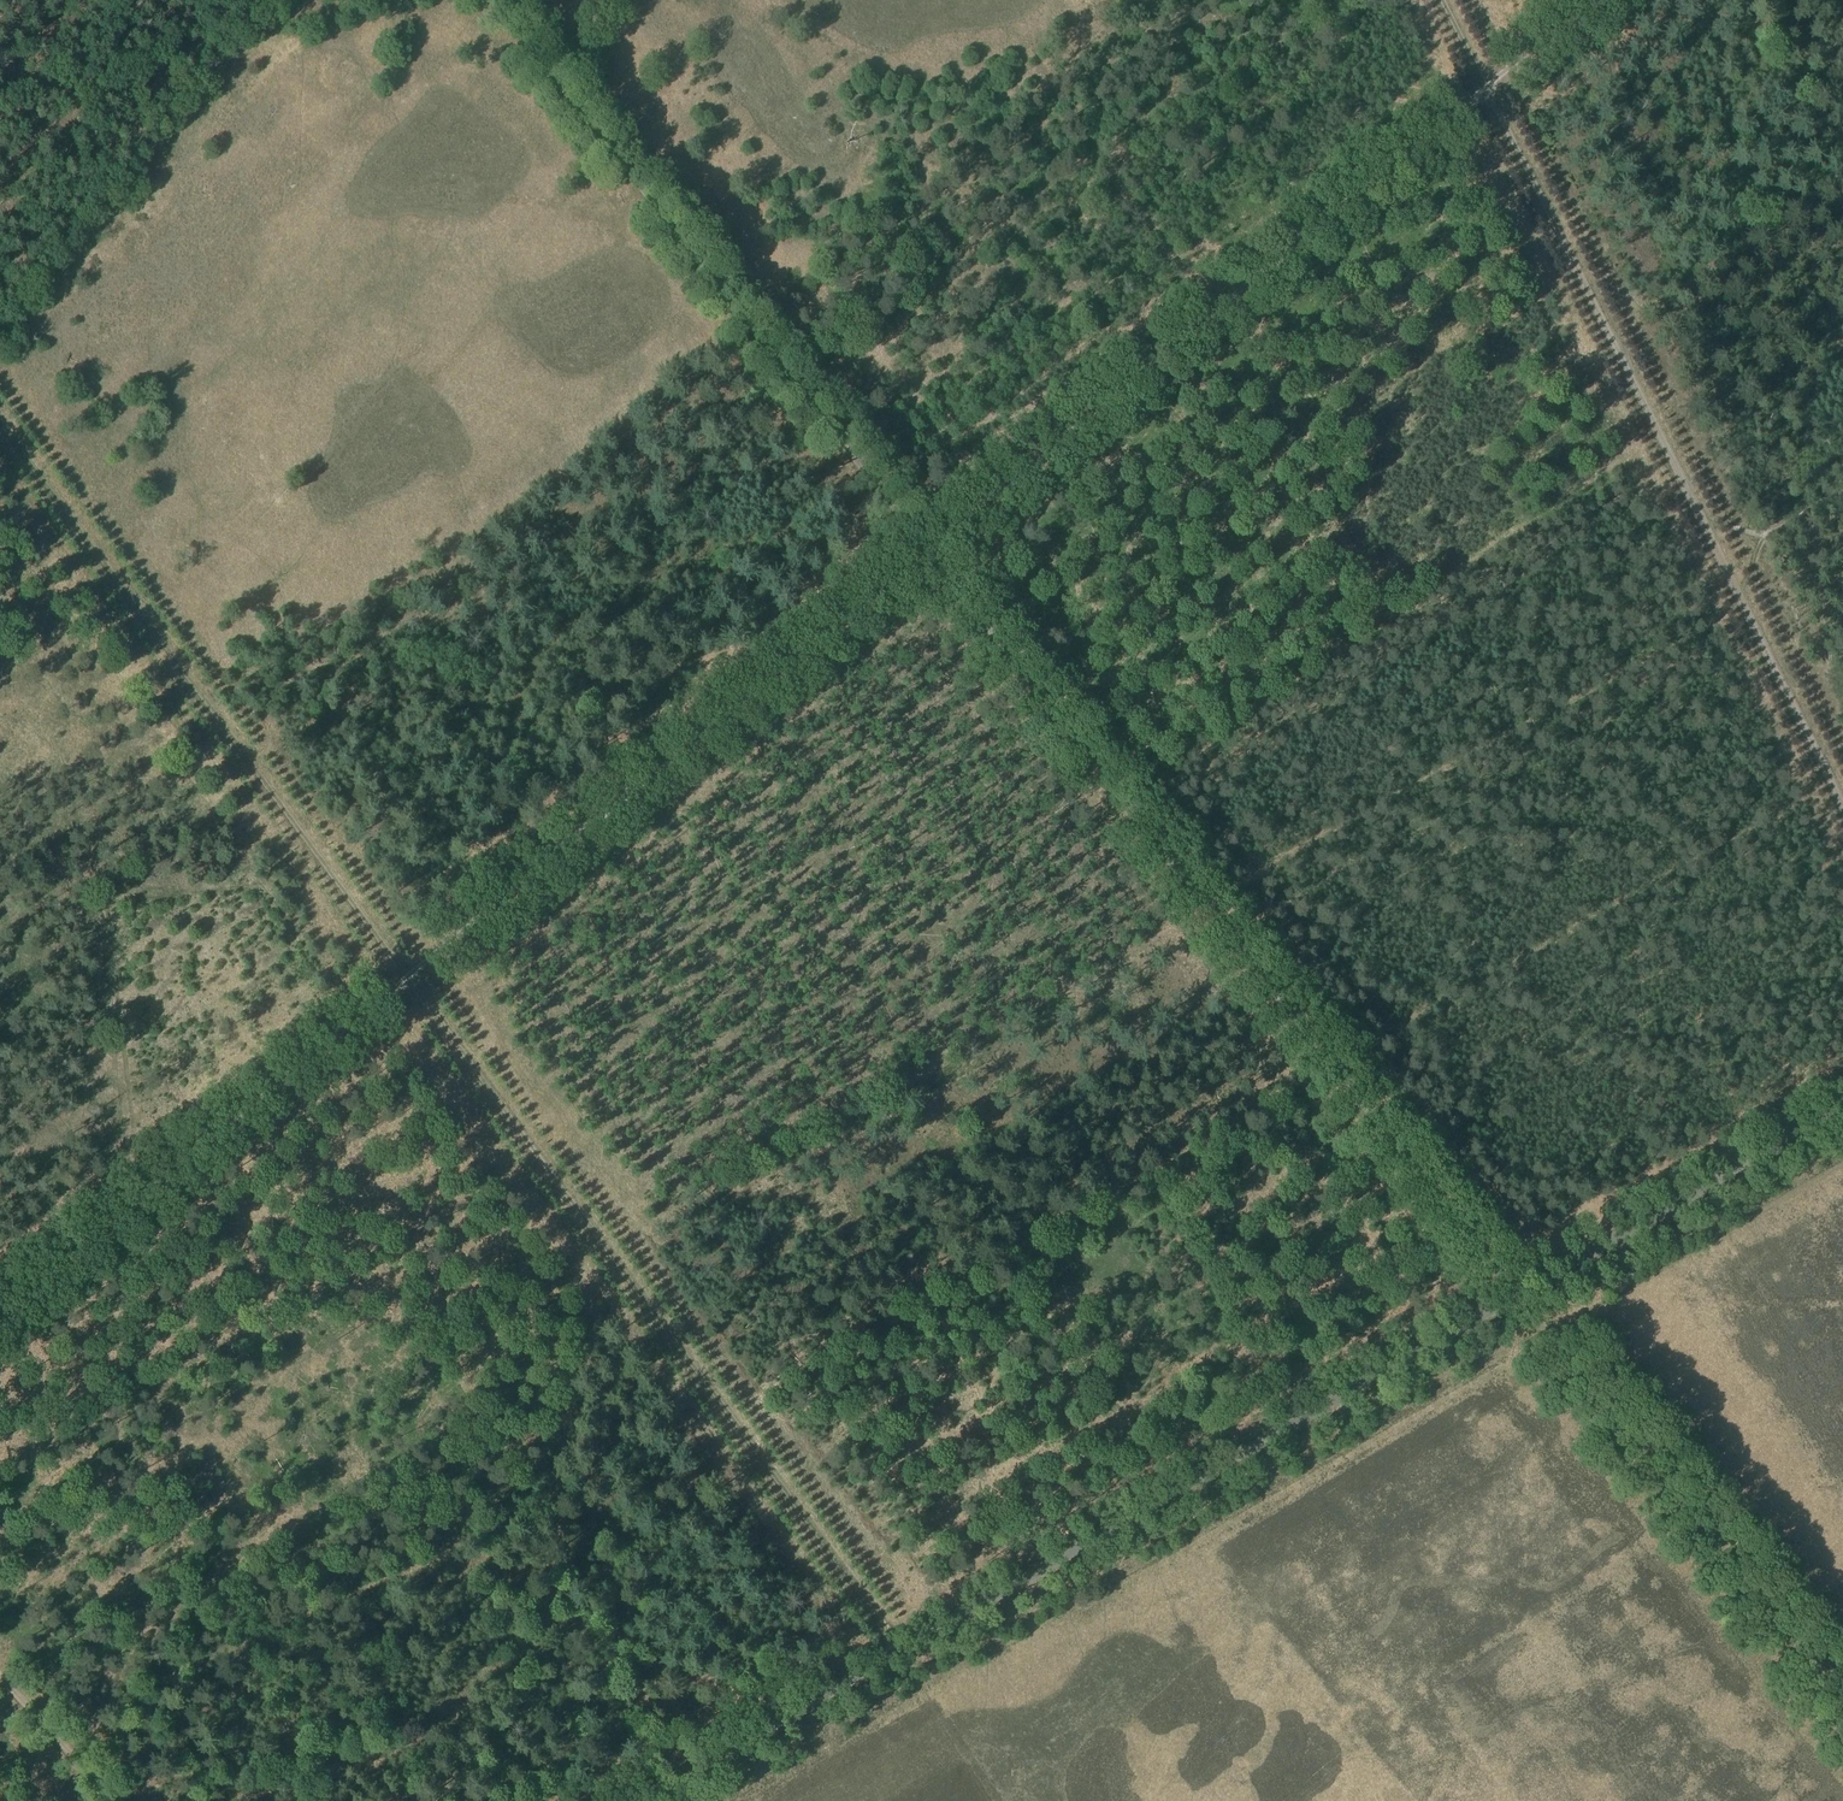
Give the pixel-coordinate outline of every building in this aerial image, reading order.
[(996,1592),(999,1599),(1011,1595),(1009,1587),(996,1592)]
